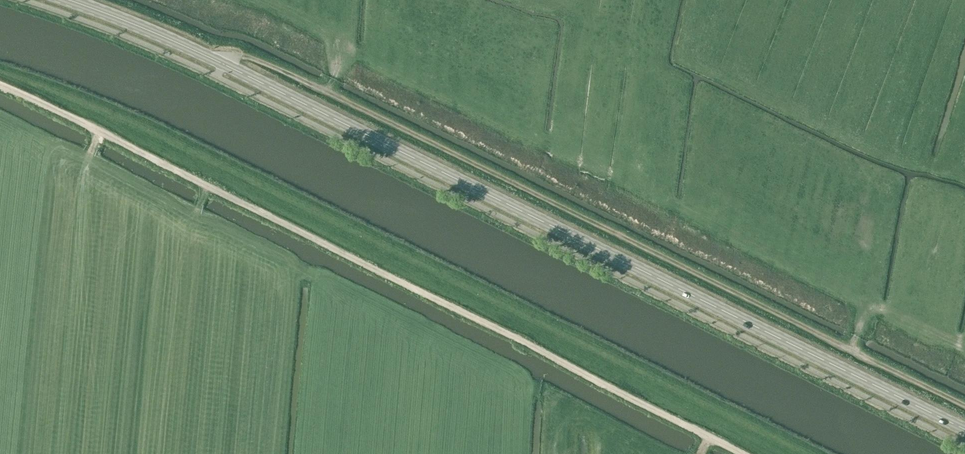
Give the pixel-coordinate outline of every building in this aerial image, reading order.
[(643,282),(645,276),(632,272),(630,278),(643,282)]
